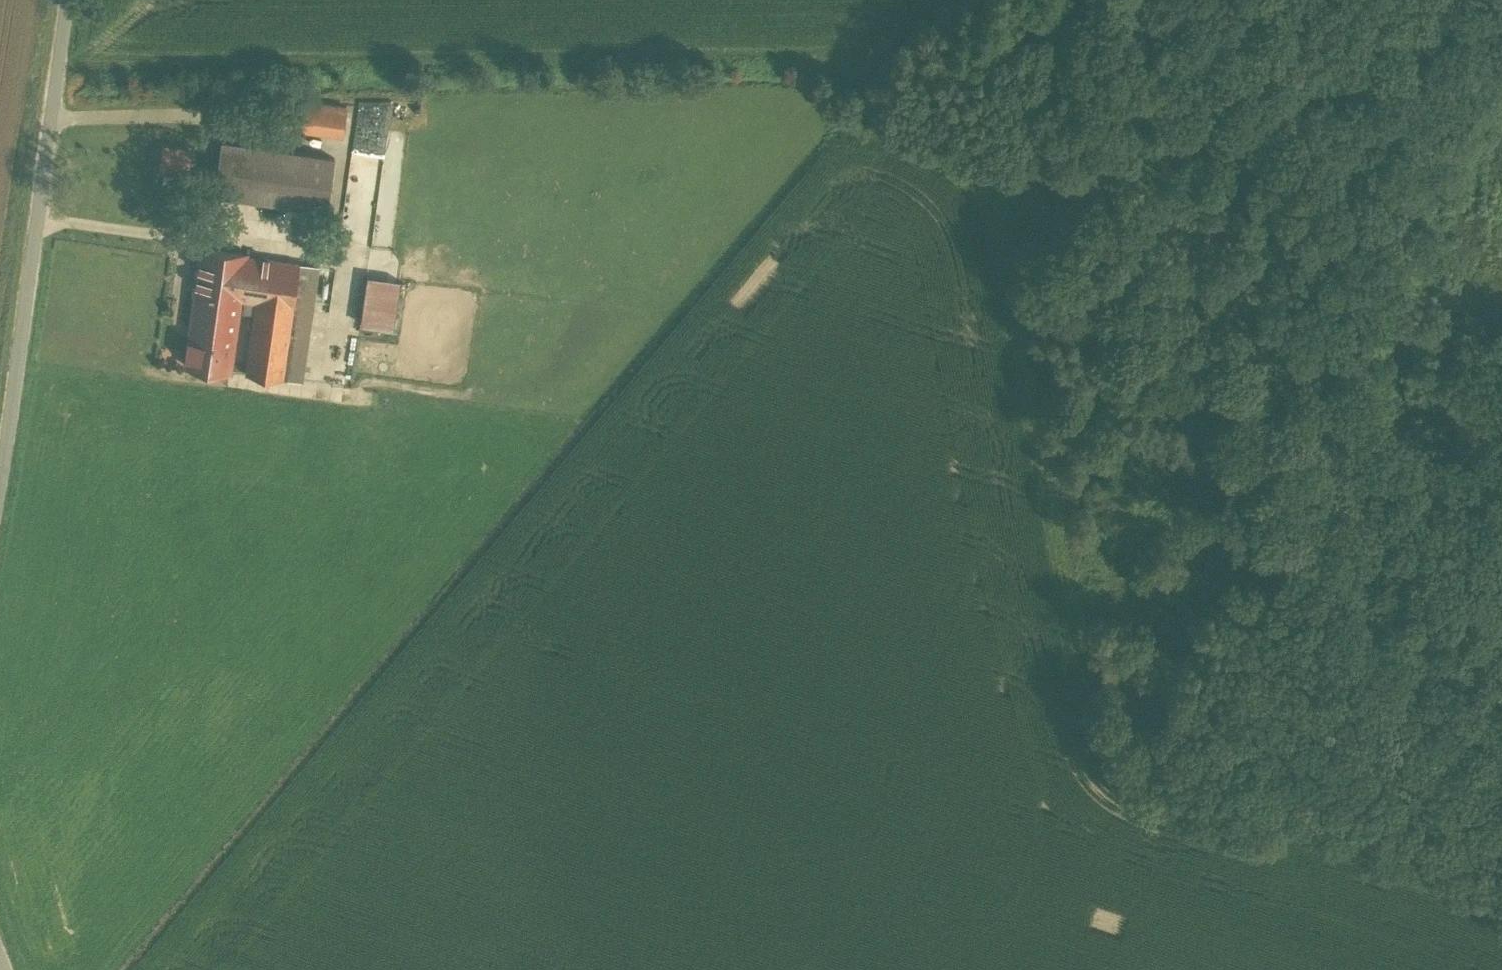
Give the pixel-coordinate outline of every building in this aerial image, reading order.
[(387,174),(390,101),(358,99),(355,172),(387,174)] [(292,104),(288,127),(342,135),(346,107),(321,103),(320,108),(292,104)] [(340,156),(220,139),(212,195),(332,213),(340,156)] [(195,148),(155,144),(150,180),(190,186),(195,148)] [(239,300),(245,301),(243,313),(255,314),(247,374),(303,382),(320,265),(201,248),(194,293),(197,294),(239,300)] [(405,280),(368,275),(360,330),(398,333),(405,280)] [(239,300),(197,294),(186,366),(229,372),(239,300)]
